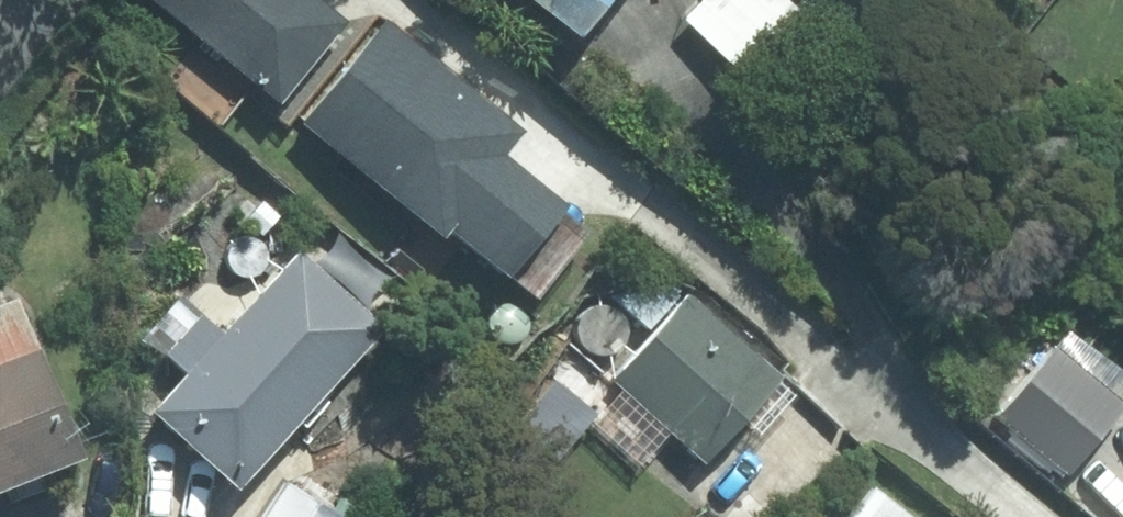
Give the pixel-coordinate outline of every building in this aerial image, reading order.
[(565,25),(584,0),(533,0),(565,25)] [(314,93),(356,123),(388,82),(345,50),(314,93)] [(177,367),(144,401),(223,478),(370,327),(290,251),(216,327),(195,306),(155,347),(177,367)] [(659,282),(608,292),(643,327),(673,295),(659,282)] [(771,375),(684,292),(605,375),(693,458),(771,375)] [(71,443),(11,294),(0,298),(0,471),(71,443)] [(1120,436),(1041,371),(995,427),(1073,492),(1120,436)] [(251,516),(337,516),(280,476),(251,516)] [(841,516),(906,516),(869,485),(841,516)]
